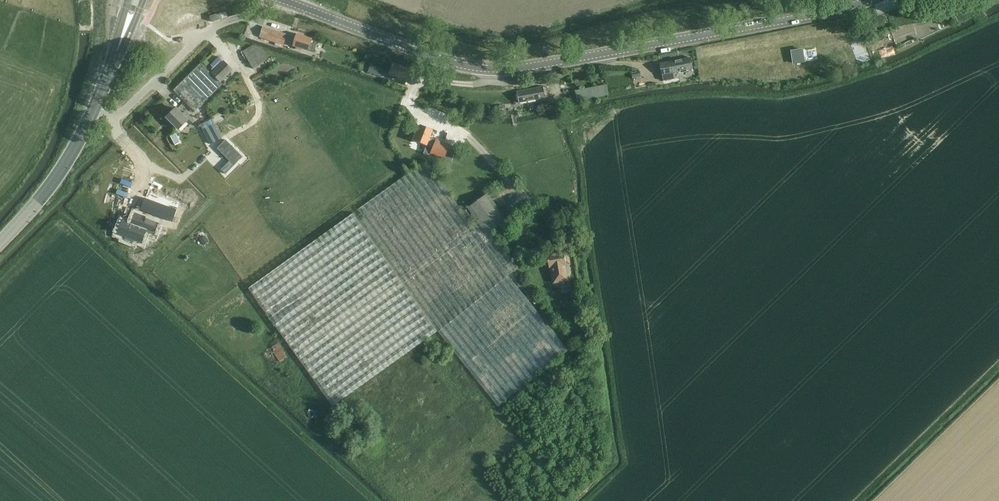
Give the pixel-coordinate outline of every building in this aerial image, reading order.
[(212,23),(223,20),(221,14),(211,17),(212,23)] [(270,29),(264,27),(261,37),(266,39),(284,45),(287,34),(270,29)] [(889,30),(865,37),(868,49),(892,43),(889,30)] [(314,51),(317,41),(312,39),(297,34),(293,46),(296,47),(295,49),(301,51),(302,49),(308,51),(309,50),(314,51)] [(254,69),(268,59),(266,57),(261,49),(252,46),(243,51),(253,66),(254,69)] [(792,63),(804,62),(802,49),(791,50),(792,63)] [(680,73),(686,72),(686,70),(693,69),(690,57),(660,63),(662,75),(663,81),(674,79),(673,73),(680,72),(680,73)] [(224,61),(211,73),(220,82),(233,70),(224,61)] [(201,63),(174,90),(195,112),(222,84),(220,82),(211,73),(201,63)] [(404,80),(407,72),(408,69),(393,63),(389,74),(404,80)] [(381,77),(384,69),(370,64),(367,72),(381,77)] [(605,85),(575,91),(577,101),(607,95),(605,85)] [(519,103),(545,98),(543,87),(517,91),(519,103)] [(182,115),(176,108),(167,117),(179,129),(187,121),(190,125),(194,121),(186,111),(182,115)] [(211,120),(200,126),(210,144),(222,138),(212,120),(211,120)] [(420,125),(414,141),(427,146),(427,145),(433,147),(430,154),(444,159),(449,145),(450,144),(436,139),(436,140),(430,138),(433,130),(420,125)] [(175,134),(170,136),(175,145),(180,142),(175,134)] [(225,141),(217,149),(230,161),(221,170),(222,170),(225,174),(242,157),(225,141)] [(438,331),(441,335),(458,322),(466,315),(512,278),(509,276),(519,268),(492,231),(487,234),(468,208),(463,211),(426,161),(407,174),(353,213),(248,288),(333,406),(422,342),(434,359),(439,356),(427,339),(438,331)] [(487,234),(492,231),(495,228),(499,234),(507,228),(503,223),(507,220),(498,208),(488,193),(467,208),(468,208),(487,234)] [(145,198),(140,210),(172,222),(177,210),(145,198)] [(123,221),(118,233),(126,236),(125,239),(132,242),(134,239),(142,242),(146,231),(154,234),(158,223),(138,215),(134,226),(123,221)] [(205,236),(199,239),(204,245),(209,241),(205,236)] [(564,252),(547,255),(549,267),(550,267),(552,279),(568,276),(566,264),(566,262),(570,261),(568,251),(564,252)] [(458,322),(441,335),(498,406),(535,376),(568,350),(512,278),(466,315),(458,322)] [(520,287),(525,283),(521,278),(516,282),(520,287)] [(279,343),(272,347),(280,362),(287,359),(279,343)] [(555,372),(567,361),(563,356),(550,366),(555,372)] [(544,373),(539,378),(551,391),(556,387),(544,373)] [(316,418),(317,417),(318,416),(318,415),(318,414),(318,413),(317,411),(317,410),(315,410),(314,410),(313,410),(311,411),(310,412),(310,413),(310,415),(311,416),(312,417),(313,418),(314,418),(316,418)]
